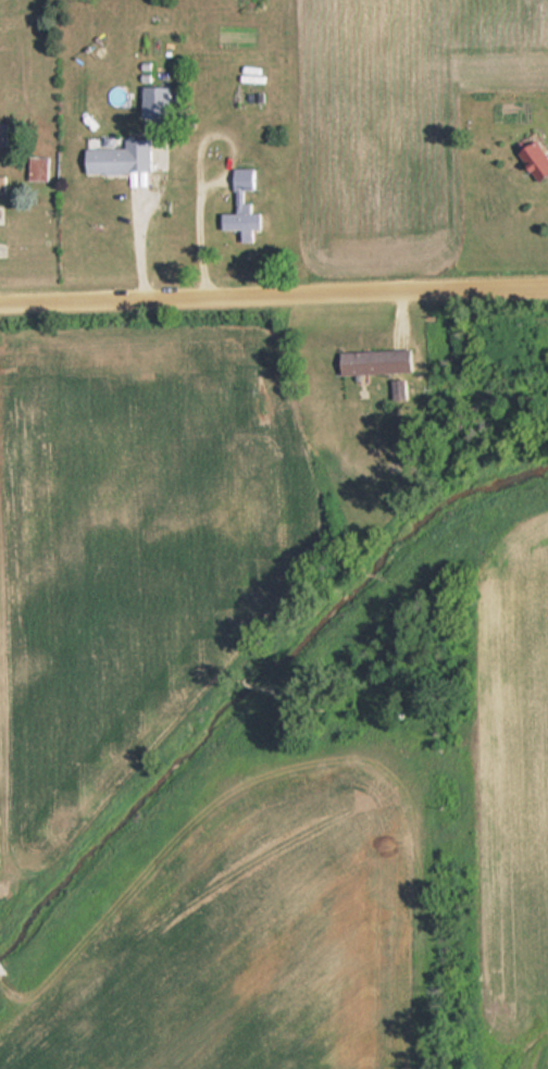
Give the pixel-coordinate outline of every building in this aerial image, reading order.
[(149,86),(149,117),(178,117),(178,86),(149,86)] [(0,125),(0,145),(9,146),(11,125),(0,125)] [(91,174),(156,173),(156,139),(132,139),(132,148),(90,148),(91,174)] [(238,214),(226,214),(226,231),(267,231),(268,213),(257,213),(257,204),(249,204),(249,190),(261,190),(261,169),(238,169),(238,214)] [(347,352),(347,375),(418,373),(417,350),(347,352)]
